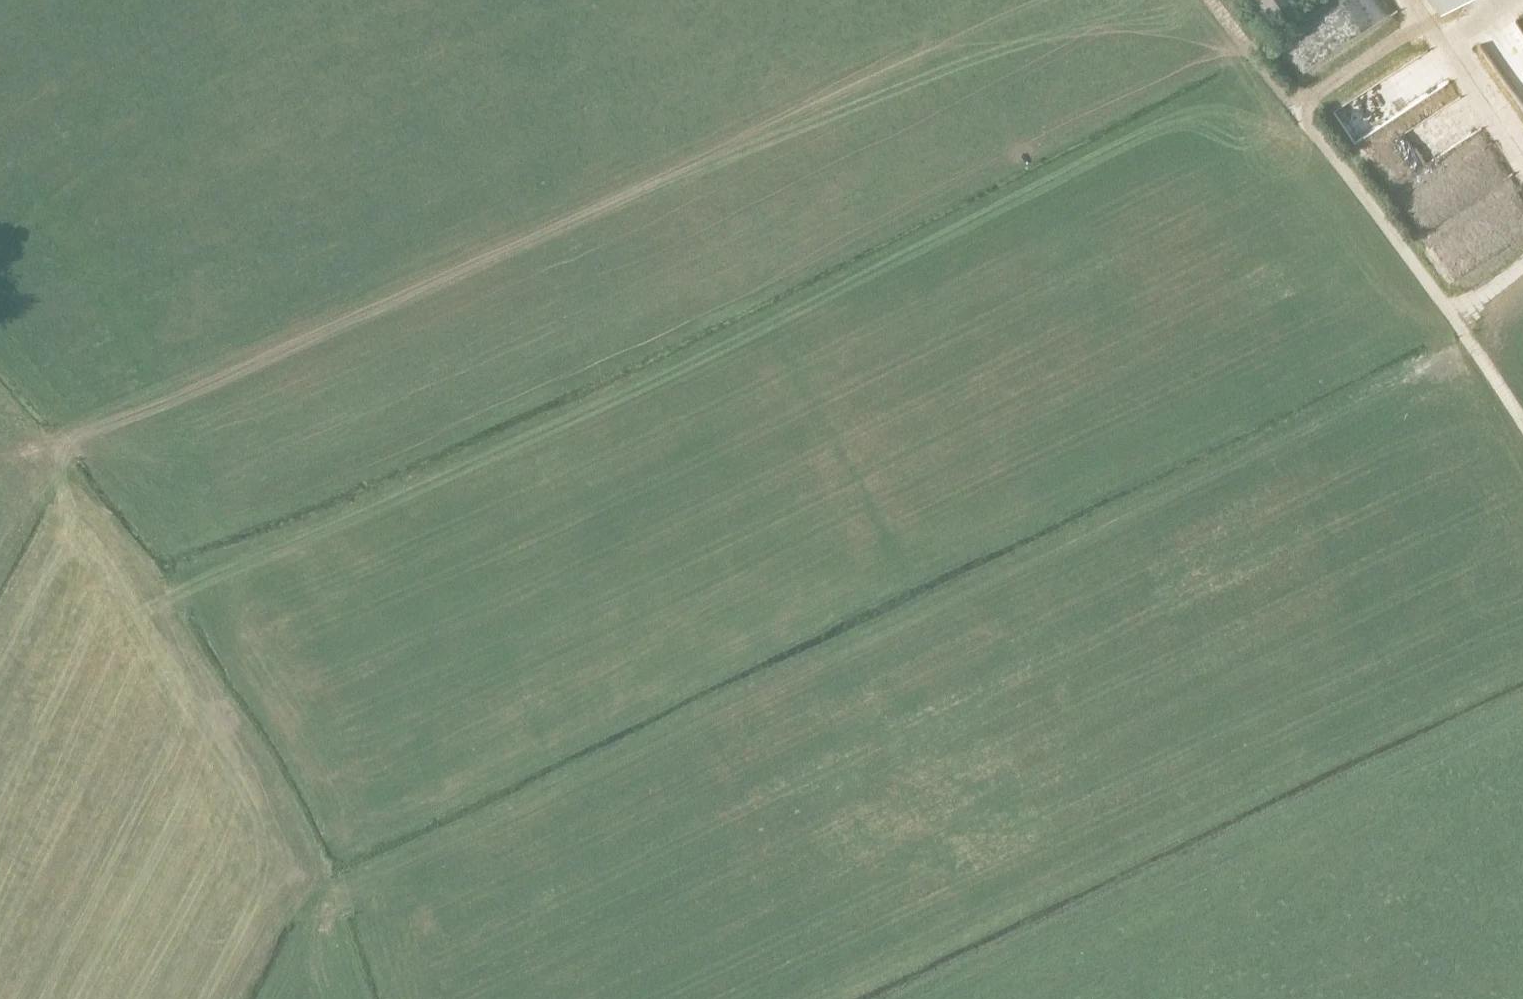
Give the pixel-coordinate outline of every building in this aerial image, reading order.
[(1281,0),(1259,0),(1270,16),(1285,6),(1281,0)] [(1394,6),(1390,0),(1340,0),(1310,18),(1327,46),(1394,6)] [(1456,0),(1438,0),(1443,8),(1456,0)] [(1511,98),(1522,119),(1522,91),(1511,98)] [(1379,176),(1464,126),(1458,116),(1456,117),(1447,104),(1365,153),(1379,176)] [(1334,115),(1350,138),(1362,130),(1346,107),(1334,115)] [(1463,154),(1396,198),(1413,223),(1479,179),(1463,154)] [(1522,212),(1522,196),(1516,184),(1428,237),(1442,261),(1522,212)]
